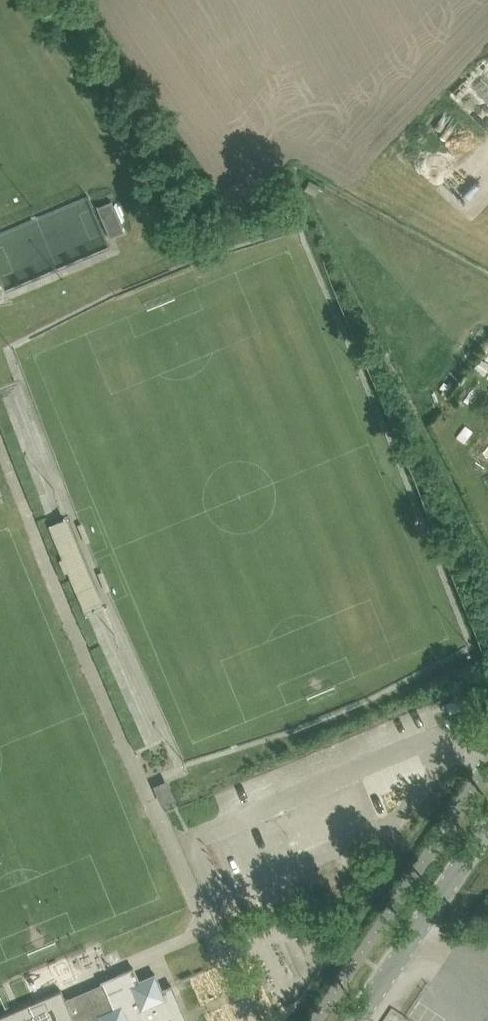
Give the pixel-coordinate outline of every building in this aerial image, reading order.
[(167,180),(158,184),(164,197),(173,192),(167,180)] [(310,180),(305,189),(315,194),(320,185),(310,180)] [(29,255),(36,271),(112,239),(111,237),(124,231),(112,200),(99,206),(98,204),(35,230),(28,214),(0,226),(0,255),(4,266),(29,255)] [(172,984),(163,989),(156,973),(140,980),(134,967),(103,981),(114,1006),(98,1013),(101,1020),(188,1020),(172,984)] [(0,1014),(0,1020),(76,1020),(63,989),(0,1014)]
